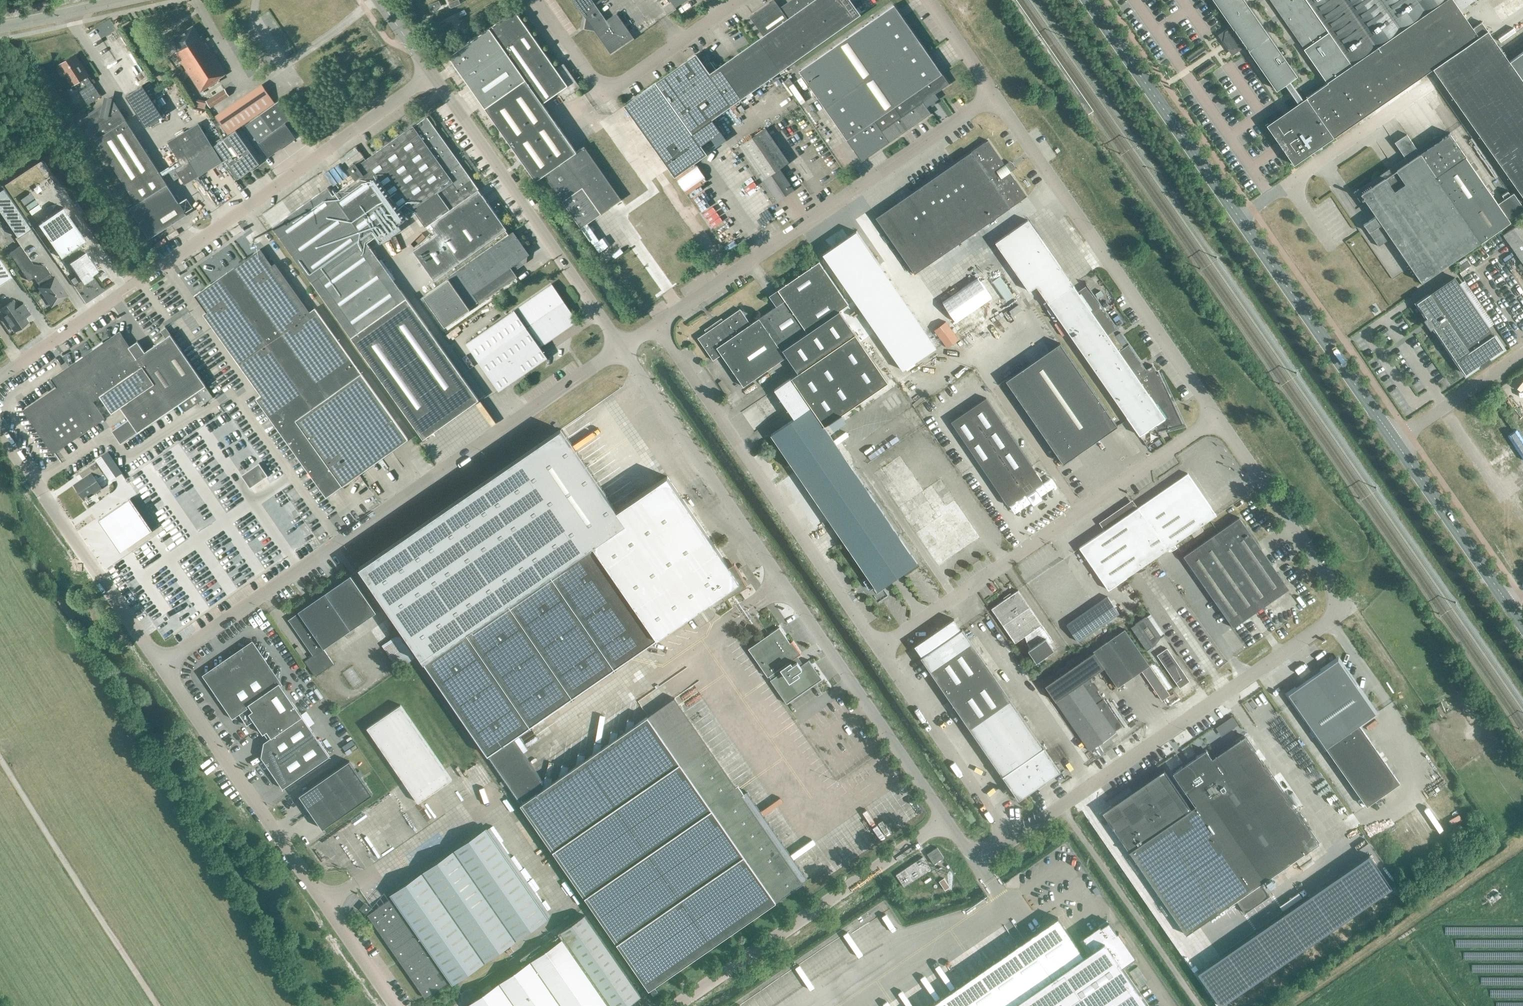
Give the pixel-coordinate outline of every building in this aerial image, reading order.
[(442,6),(439,0),(429,5),(431,10),(442,6)] [(451,8),(461,4),(459,0),(455,0),(449,3),(451,8)] [(605,22),(590,0),(573,0),(587,19),(585,28),(593,29),(611,54),(633,38),(616,14),(605,22)] [(672,1),(669,3),(667,0),(658,0),(667,14),(687,0),(671,0),(672,1)] [(706,64),(712,72),(709,74),(730,104),(849,20),(834,0),(793,0),(787,4),(781,9),(777,4),(769,2),(750,16),(764,36),(717,69),(711,61),(706,64)] [(1231,24),(1246,45),(1277,89),(1283,84),(1288,80),(1296,75),(1279,51),(1244,0),(1214,0),(1231,24)] [(1321,75),(1326,82),(1301,99),(1297,103),(1267,123),(1296,163),(1296,164),(1335,137),(1433,68),(1436,71),(1443,82),(1522,195),(1522,47),(1507,57),(1489,30),(1480,17),(1471,23),(1455,0),(1270,0),(1321,75)] [(862,160),(889,141),(931,112),(927,106),(938,99),(935,93),(949,83),(942,73),(895,5),(799,70),(862,160)] [(514,12),(450,59),(484,108),(489,115),(528,169),(536,180),(543,175),(588,241),(589,240),(580,227),(599,214),(607,209),(620,200),(615,193),(583,147),(576,152),(541,103),(560,90),(564,96),(565,97),(564,96),(578,86),(563,65),(556,70),(514,12)] [(1239,50),(1246,45),(1231,24),(1224,30),(1222,41),(1227,48),(1232,49),(1239,50)] [(176,52),(202,93),(204,92),(203,90),(220,80),(219,78),(226,74),(202,36),(200,37),(193,26),(171,41),(177,51),(176,52)] [(1185,56),(1188,60),(1206,49),(1203,44),(1185,56)] [(61,75),(64,76),(67,74),(73,84),(82,79),(87,75),(88,75),(75,55),(60,64),(61,65),(59,67),(58,70),(61,75)] [(654,84),(623,106),(674,177),(689,167),(680,155),(698,142),(701,145),(720,131),(716,125),(711,117),(730,104),(709,74),(695,55),(654,84)] [(1196,73),(1199,77),(1217,66),(1214,61),(1196,73)] [(92,84),(87,75),(82,79),(87,87),(80,91),(88,104),(102,96),(93,83),(92,84)] [(789,77),(785,81),(788,86),(793,82),(789,77)] [(1283,84),(1297,103),(1301,99),(1288,80),(1283,84)] [(125,96),(145,127),(162,115),(142,85),(125,96)] [(211,107),(228,94),(224,88),(207,101),(211,107)] [(266,90),(219,122),(227,134),(274,102),(266,90)] [(206,101),(197,99),(195,107),(205,109),(206,101)] [(186,213),(167,184),(126,120),(125,121),(111,100),(90,114),(84,118),(90,127),(85,130),(90,137),(94,134),(97,138),(96,139),(138,203),(131,208),(150,237),(186,213)] [(261,153),(265,150),(269,155),(296,135),(293,131),(297,127),(279,101),(243,127),(261,153)] [(328,188),(272,228),(423,439),(479,399),(366,242),(397,221),(404,216),(413,210),(425,227),(431,223),(438,233),(413,250),(435,281),(445,274),(507,230),(506,229),(478,189),(461,166),(427,118),(413,128),(412,127),(366,160),(364,157),(348,168),(355,179),(333,196),(328,188)] [(185,183),(222,161),(213,146),(199,124),(168,143),(181,165),(176,168),(170,172),(175,179),(180,176),(185,183)] [(778,200),(794,189),(780,168),(789,161),(766,127),(740,145),(778,200)] [(251,168),(260,161),(259,161),(236,129),(215,144),(236,173),(251,167),(251,168)] [(1420,153),(1480,241),(1510,221),(1509,219),(1522,209),(1522,207),(1513,192),(1510,194),(1508,190),(1501,195),(1504,199),(1498,203),(1450,133),(1420,153)] [(1358,188),(1353,191),(1359,200),(1363,197),(1376,216),(1363,225),(1378,246),(1391,237),(1421,282),(1480,241),(1420,153),(1406,134),(1394,142),(1407,161),(1361,193),(1358,188)] [(1004,163),(988,139),(876,217),(915,273),(1027,195),(1010,171),(1011,170),(1010,168),(1013,166),(1011,162),(1007,164),(1006,162),(1004,163)] [(17,236),(30,228),(3,187),(0,189),(0,211),(17,236)] [(64,207),(39,224),(62,258),(68,253),(68,254),(80,245),(86,241),(64,207)] [(1078,290),(1074,284),(1073,284),(1029,218),(997,240),(1030,290),(1032,288),(1035,292),(1040,289),(1048,301),(1127,415),(1140,434),(1154,426),(1157,430),(1184,423),(1160,371),(1158,372),(1154,364),(1153,364),(1154,365),(1147,368),(1129,343),(1129,344),(1125,347),(1113,331),(1118,327),(1118,328),(1086,280),(1088,284),(1078,290)] [(1522,257),(1522,220),(1503,234),(1520,259),(1522,257)] [(903,370),(936,346),(856,230),(823,254),(903,370)] [(479,303),(517,276),(513,271),(526,262),(523,258),(529,254),(513,231),(448,277),(449,278),(424,296),(445,326),(470,308),(469,308),(478,301),(479,303)] [(21,245),(10,253),(29,281),(34,277),(37,281),(50,272),(46,266),(33,264),(21,245)] [(71,263),(85,283),(93,278),(92,275),(98,271),(86,252),(86,253),(80,245),(68,254),(73,261),(71,263)] [(325,498),(407,439),(314,308),(306,314),(260,249),(202,290),(200,304),(263,393),(255,399),(325,498)] [(608,249),(600,255),(606,264),(614,258),(608,249)] [(12,277),(0,260),(0,285),(12,277)] [(740,308),(698,337),(713,360),(721,354),(743,386),(786,356),(797,372),(773,389),(793,418),(770,434),(856,559),(855,561),(867,578),(863,581),(869,588),(874,584),(877,590),(891,580),(901,574),(917,562),(823,426),(829,422),(833,428),(846,419),(841,413),(887,381),(854,333),(839,310),(849,303),(820,260),(778,288),(785,299),(750,323),(740,308)] [(1467,260),(1458,267),(1461,271),(1470,265),(1467,260)] [(41,287),(40,288),(52,306),(56,303),(57,303),(63,299),(63,298),(67,295),(55,277),(53,279),(50,274),(51,274),(50,272),(37,281),(41,287)] [(1454,277),(1417,302),(1465,373),(1480,363),(1481,365),(1488,360),(1487,359),(1502,348),(1454,277)] [(539,345),(574,320),(550,285),(466,343),(498,390),(547,357),(539,345)] [(24,317),(30,313),(24,303),(18,307),(13,300),(0,309),(0,310),(14,331),(28,322),(24,317)] [(166,339),(171,335),(167,329),(162,332),(166,339)] [(171,335),(166,339),(146,352),(138,340),(129,346),(120,333),(52,379),(58,387),(24,410),(53,453),(104,418),(93,402),(101,396),(112,413),(121,407),(129,419),(113,430),(122,444),(180,404),(186,412),(203,400),(206,403),(214,398),(206,386),(171,335)] [(1063,463),(1118,424),(1060,343),(1006,381),(1063,463)] [(1498,388),(1492,392),(1495,396),(1501,392),(1498,388)] [(1007,503),(1042,479),(986,397),(951,421),(965,442),(966,442),(1007,503)] [(560,429),(358,568),(422,661),(487,754),(521,803),(546,786),(539,777),(519,748),(512,737),(548,713),(554,708),(589,684),(596,679),(631,655),(638,650),(656,638),(710,601),(739,581),(667,476),(616,511),(603,491),(560,429)] [(111,480),(122,472),(108,453),(97,460),(111,480)] [(94,477),(102,472),(96,463),(81,474),(84,479),(75,485),(85,500),(101,488),(94,477)] [(249,487),(266,476),(258,464),(240,475),(249,487)] [(1105,530),(1080,547),(1089,561),(1109,589),(1217,515),(1188,473),(1138,508),(1105,530)] [(152,530),(130,498),(99,520),(120,552),(152,530)] [(1261,607),(1289,588),(1257,542),(1239,517),(1217,532),(1184,555),(1233,627),(1261,607)] [(322,649),(375,612),(350,576),(297,612),(297,613),(287,620),(311,656),(303,661),(314,677),(332,664),(322,649)] [(1050,643),(1053,640),(1019,589),(992,608),(1015,642),(1026,635),(1030,648),(1028,649),(1036,662),(1054,650),(1050,643)] [(1119,612),(1107,596),(1066,624),(1077,641),(1119,612)] [(1143,609),(1147,615),(1136,623),(1130,627),(1147,651),(1154,646),(1160,638),(1160,637),(1165,634),(1146,607),(1143,609)] [(923,656),(922,656),(1020,797),(1061,768),(963,628),(962,628),(954,617),(915,645),(923,656)] [(769,676),(771,675),(774,678),(771,680),(788,703),(816,683),(814,681),(819,678),(813,670),(816,668),(810,659),(801,665),(798,661),(796,662),(794,659),(802,654),(793,641),(791,643),(780,627),(749,648),(769,676)] [(1090,655),(1100,670),(1105,667),(1119,687),(1142,670),(1162,699),(1168,694),(1125,629),(1107,641),(1108,642),(1090,655)] [(245,707),(254,720),(267,739),(263,761),(282,788),(329,756),(251,643),(204,675),(232,716),(245,707)] [(1168,647),(1158,654),(1180,687),(1190,680),(1168,647)] [(1090,655),(1046,685),(1056,700),(1054,701),(1060,708),(1061,707),(1091,748),(1116,731),(1115,730),(1122,725),(1089,677),(1100,670),(1090,655)] [(1399,782),(1359,724),(1376,712),(1374,711),(1375,708),(1372,705),(1370,704),(1337,658),(1288,693),(1326,747),(1366,805),(1399,782)] [(546,786),(521,803),(650,990),(803,884),(674,697),(546,786)] [(418,802),(452,779),(400,705),(366,728),(418,802)] [(1232,716),(1226,720),(1231,728),(1237,724),(1232,716)] [(1212,756),(1207,748),(1173,771),(1196,804),(1130,849),(1186,931),(1236,897),(1244,910),(1269,893),(1261,880),(1318,841),(1245,734),(1212,756)] [(372,794),(349,760),(299,795),(322,828),(372,794)] [(451,982),(546,917),(486,829),(391,895),(392,897),(375,909),(375,910),(369,914),(425,996),(433,991),(434,992),(450,980),(451,982)] [(937,860),(946,854),(939,844),(930,850),(937,860)] [(925,854),(916,860),(898,871),(906,883),(933,865),(925,854)] [(1369,854),(1197,972),(1220,1005),(1392,887),(1369,854)] [(945,890),(949,886),(944,878),(939,881),(945,890)] [(1123,963),(1137,954),(1119,928),(1118,929),(1110,917),(1102,923),(1101,922),(1083,933),(1092,946),(1086,951),(1060,913),(924,1005),(1152,1005),(1123,963)] [(636,997),(639,994),(584,915),(558,933),(563,940),(521,969),(518,965),(513,969),(515,973),(478,999),(472,990),(463,996),(469,1005),(468,1005),(623,1005),(636,997)]
